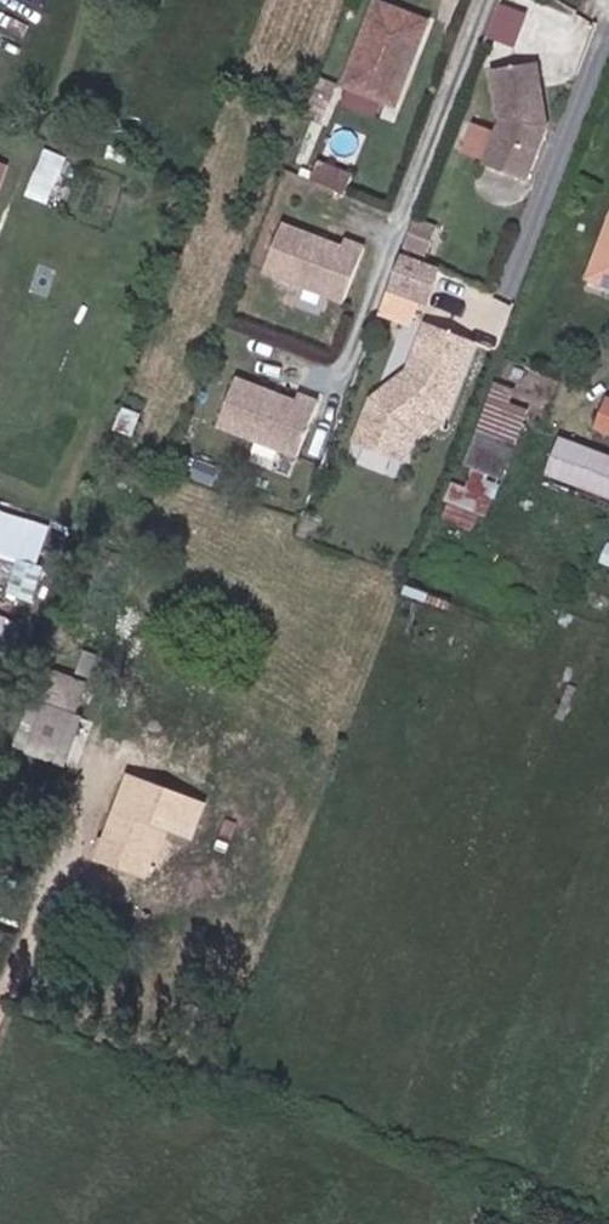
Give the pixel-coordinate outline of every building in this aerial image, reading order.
[(383,62),(400,18),(351,0),(347,0),(316,80),(357,96),(373,57),(383,62)] [(516,45),(529,12),(503,2),(490,34),(516,45)] [(367,100),(383,62),(373,57),(357,96),(367,100)] [(517,66),(471,72),(479,124),(461,167),(504,184),(526,130),(517,66)] [(49,195),(70,163),(52,151),(31,184),(49,195)] [(13,162),(0,157),(0,196),(13,162)] [(281,181),(315,195),(322,177),(289,163),(281,181)] [(601,205),(568,283),(608,301),(608,209),(601,205)] [(233,271),(312,303),(334,249),(314,242),(311,248),(252,225),(233,271)] [(359,287),(399,301),(413,269),(372,255),(359,287)] [(416,418),(446,345),(401,326),(381,371),(373,391),(358,403),(345,398),(328,439),(373,458),(385,429),(406,414),(416,418)] [(373,391),(381,371),(345,398),(358,403),(373,391)] [(184,425),(263,457),(285,403),(265,395),(263,402),(203,378),(184,425)] [(467,398),(481,402),(487,388),(472,382),(467,398)] [(505,412),(481,402),(467,398),(439,468),(447,471),(475,482),(505,412)] [(581,403),(570,434),(601,446),(608,430),(608,414),(581,403)] [(391,437),(412,421),(406,414),(385,429),(391,437)] [(522,478),(583,502),(597,468),(535,443),(522,478)] [(597,468),(583,502),(591,506),(605,471),(597,468)] [(475,482),(447,471),(440,492),(467,502),(475,482)] [(450,518),(421,506),(415,521),(444,533),(450,518)] [(597,517),(588,540),(608,550),(608,522),(597,517)] [(582,553),(575,570),(604,584),(608,573),(608,565),(582,553)] [(49,683),(57,661),(44,657),(36,679),(49,683)] [(17,679),(0,723),(0,765),(24,774),(43,726),(33,722),(46,690),(17,679)] [(163,813),(100,789),(89,821),(79,819),(58,867),(96,882),(116,831),(124,834),(151,844),(163,813)] [(104,885),(124,834),(116,831),(96,882),(104,885)]
